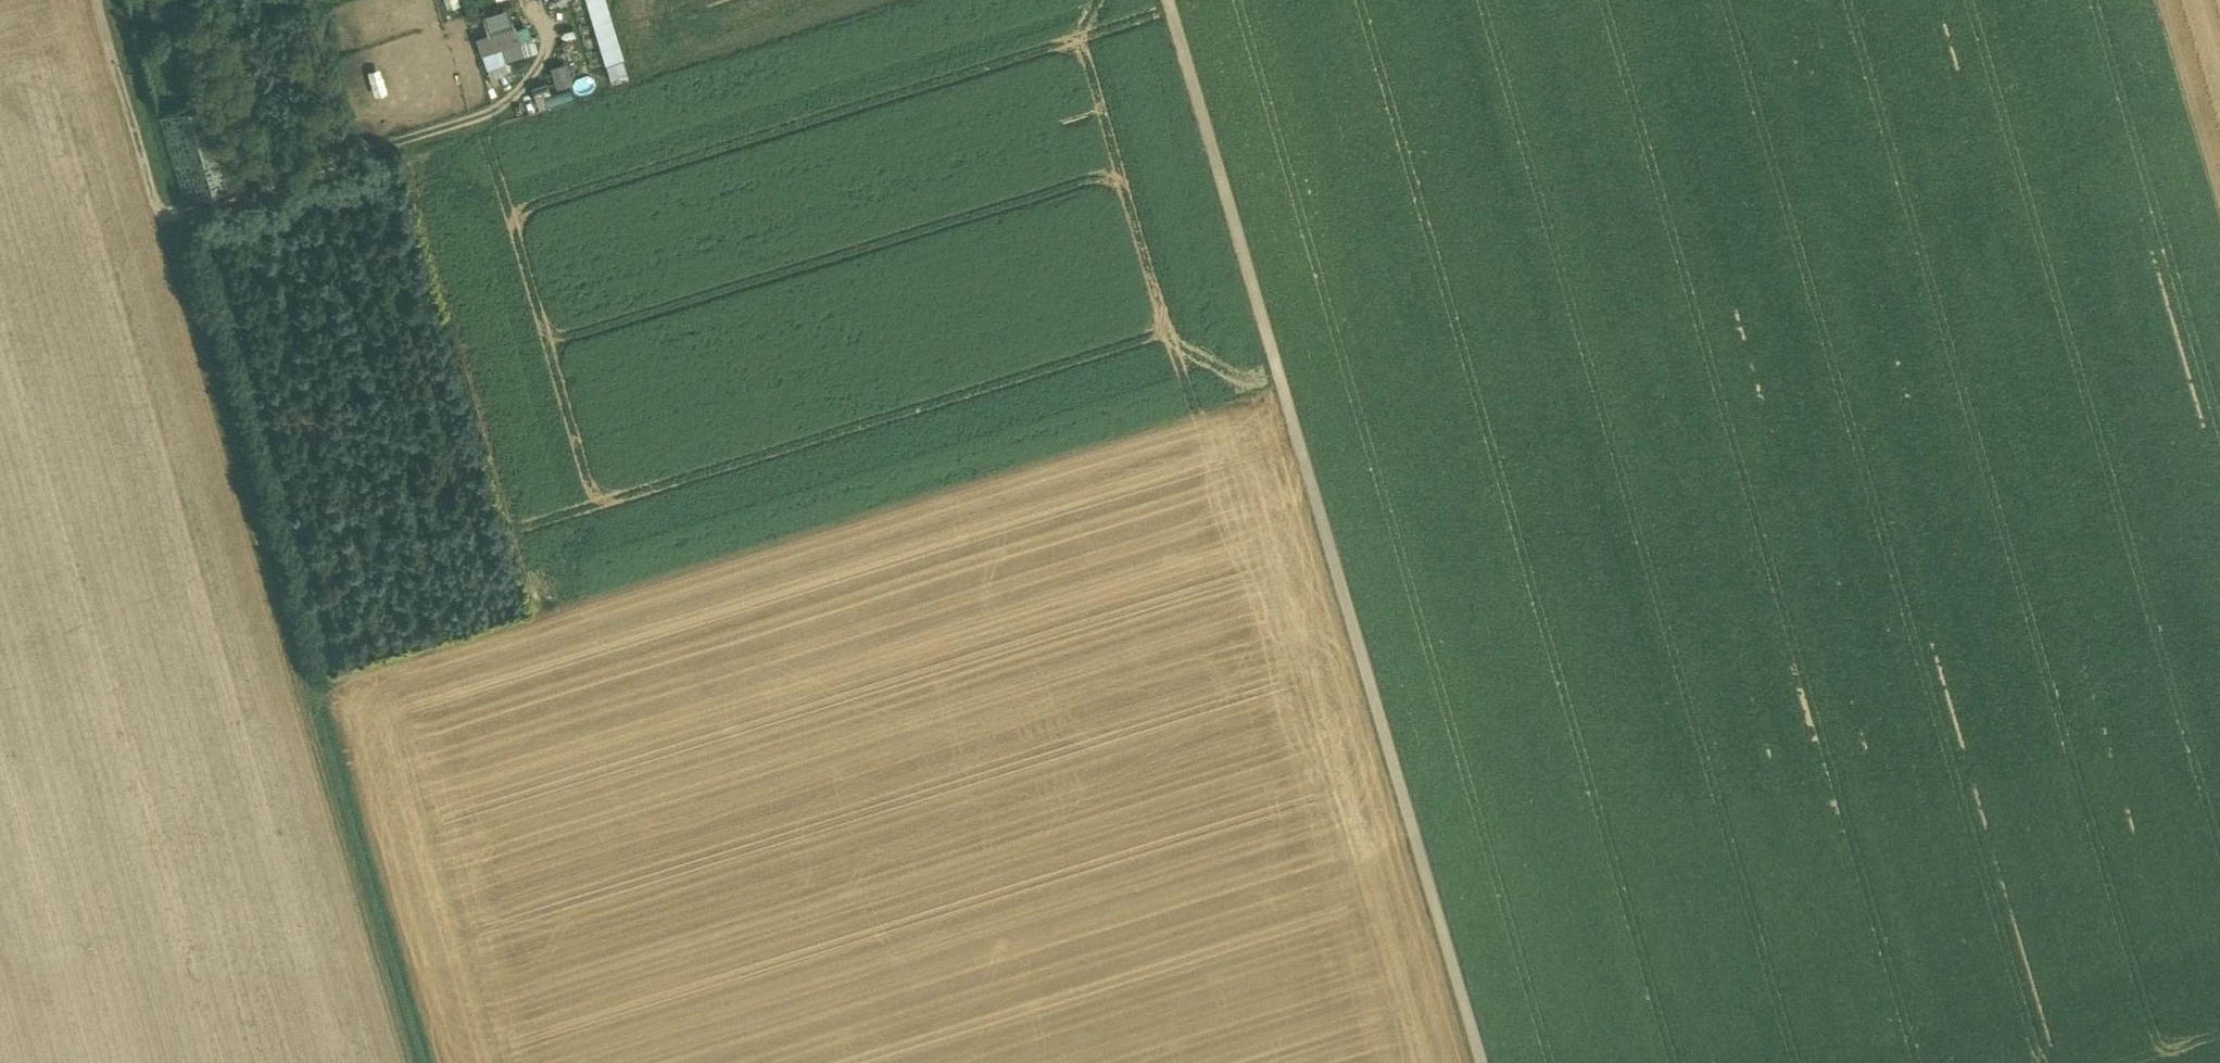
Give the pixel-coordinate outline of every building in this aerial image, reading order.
[(627,77),(607,0),(588,0),(609,81),(627,77)] [(486,67),(538,52),(529,21),(514,25),(508,5),(481,13),(486,30),(476,33),(486,67)] [(567,59),(551,63),(555,84),(571,81),(567,59)]
